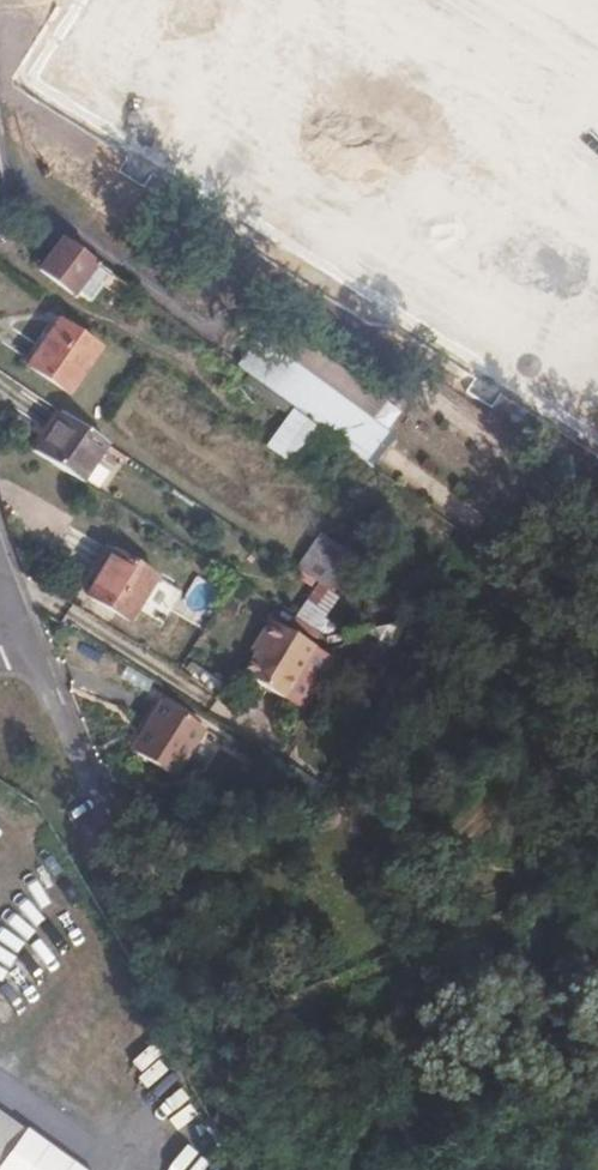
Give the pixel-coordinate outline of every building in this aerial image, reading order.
[(63,237),(54,230),(48,239),(57,245),(63,237)] [(111,273),(63,237),(57,245),(42,267),(74,291),(76,288),(92,299),(103,284),(111,273)] [(99,347),(59,319),(55,324),(49,320),(24,359),(71,390),(99,347)] [(388,438),(255,336),(236,362),(368,464),(388,438)] [(316,427),(290,407),(263,444),(290,463),(316,427)] [(84,424),(60,408),(34,449),(81,479),(107,440),(84,424)] [(320,583),(328,589),(350,558),(318,536),(297,568),(320,583)] [(155,576),(116,550),(88,594),(127,620),(155,576)] [(337,595),(328,589),(320,583),(311,598),(328,609),(337,595)] [(328,609),(311,598),(297,617),(315,628),(328,609)] [(312,640),(269,612),(256,632),(260,634),(239,666),(279,692),(312,640)] [(330,652),(312,640),(279,692),(298,703),(330,652)] [(385,653),(370,644),(360,659),(375,669),(385,653)] [(225,684),(203,670),(197,680),(219,694),(225,684)] [(208,729),(165,702),(147,730),(153,734),(141,753),(178,776),(208,729)] [(153,734),(147,730),(135,749),(141,753),(153,734)] [(0,1117),(0,1169),(75,1169),(0,1117)]
